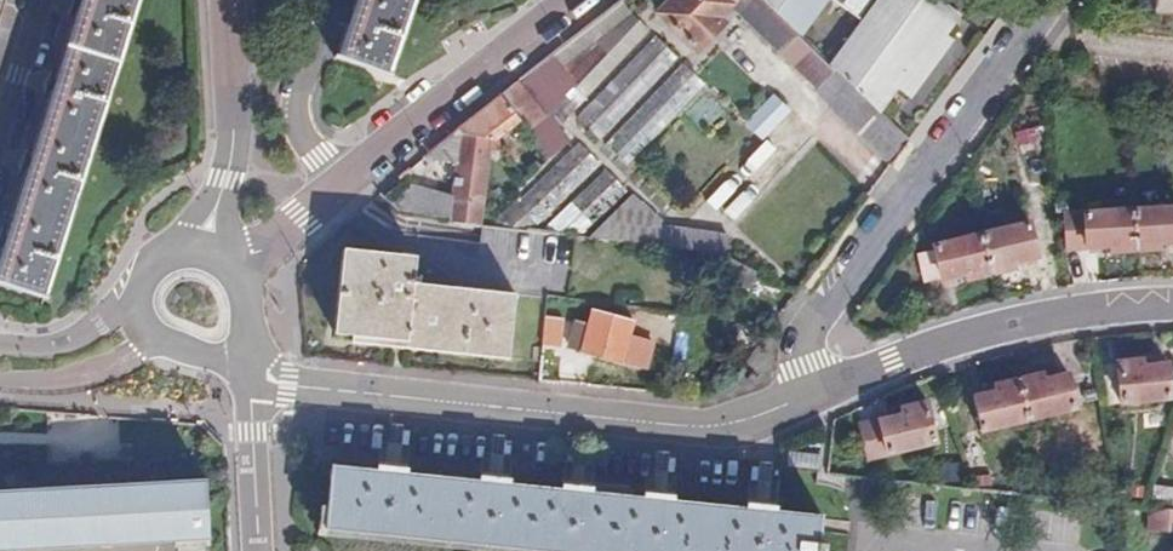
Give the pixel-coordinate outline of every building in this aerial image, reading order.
[(52,87),(0,254),(0,286),(43,298),(137,0),(79,0),(52,87)] [(338,58),(390,75),(416,0),(358,0),(338,58)] [(658,16),(694,50),(718,26),(713,21),(728,5),(756,31),(773,13),(760,0),(674,0),(658,16)] [(773,13),(803,41),(813,51),(835,71),(880,114),(899,88),(923,55),(928,59),(945,35),(957,18),(933,0),(760,0),(773,13)] [(1155,12),(1172,14),(1172,0),(1157,0),(1155,12)] [(644,33),(616,5),(590,25),(509,89),(553,130),(644,33)] [(756,31),(785,59),(803,41),(773,13),(756,31)] [(923,55),(899,88),(912,97),(952,40),(945,35),(928,59),(923,55)] [(673,60),(651,39),(574,119),(596,140),(673,60)] [(785,59),(817,89),(835,71),(813,51),(803,41),(785,59)] [(699,85),(680,66),(602,146),(623,166),(699,85)] [(886,160),(907,139),(880,114),(835,71),(817,89),(814,92),(886,160)] [(358,86),(340,80),(336,92),(353,98),(358,86)] [(727,110),(706,90),(628,171),(649,191),(727,110)] [(522,126),(498,97),(457,130),(461,137),(500,143),(522,126)] [(774,97),(745,128),(758,140),(761,143),(790,113),(774,97)] [(815,135),(794,116),(711,200),(732,222),(815,135)] [(758,140),(745,128),(734,118),(657,199),(680,219),(758,140)] [(461,137),(457,130),(446,139),(422,158),(430,167),(461,143),(461,137)] [(404,216),(479,226),(489,152),(500,143),(461,137),(461,143),(453,202),(434,200),(413,166),(402,174),(379,195),(404,216)] [(495,227),(534,232),(598,165),(574,143),(495,227)] [(582,238),(601,217),(625,191),(605,171),(545,233),(582,238)] [(1029,220),(935,244),(936,247),(943,276),(944,280),(965,274),(967,280),(1015,268),(1014,262),(1058,251),(1042,186),(1022,190),(1029,220)] [(582,238),(727,255),(729,237),(667,229),(636,201),(618,220),(601,217),(582,238)] [(1057,215),(1062,252),(1111,250),(1111,255),(1161,254),(1161,248),(1172,247),(1172,209),(1057,215)] [(943,276),(936,247),(916,251),(924,282),(943,276)] [(417,257),(343,250),(333,333),(352,335),(351,342),(508,359),(516,294),(414,282),(417,257)] [(736,299),(750,288),(728,261),(715,273),(736,299)] [(594,312),(593,315),(589,326),(579,324),(577,324),(570,347),(621,364),(634,325),(594,312)] [(589,326),(593,315),(583,312),(579,324),(589,326)] [(537,381),(558,383),(565,317),(544,315),(537,381)] [(1118,365),(1102,367),(1106,395),(1121,394),(1123,405),(1170,399),(1166,363),(1142,366),(1142,359),(1118,362),(1118,365)] [(982,431),(1076,409),(1076,403),(1098,398),(1093,373),(1071,379),(1069,374),(1045,381),(1043,375),(996,387),(997,393),(973,398),(982,431)] [(944,400),(902,412),(911,449),(935,443),(931,429),(953,424),(944,400)] [(911,449),(902,412),(896,413),(897,419),(878,425),(887,455),(911,449)] [(394,427),(381,426),(376,470),(390,471),(394,427)] [(497,438),(483,437),(478,480),(492,482),(497,438)] [(573,490),(577,446),(563,445),(558,489),(573,490)] [(981,447),(962,452),(973,484),(991,479),(981,447)] [(656,497),(660,455),(644,453),(641,497),(656,497)] [(762,465),(746,464),(742,506),(758,508),(762,465)] [(742,506),(742,511),(655,503),(656,497),(641,497),(640,501),(573,494),(573,490),(558,489),(557,493),(492,486),(492,482),(478,480),(477,486),(389,477),(390,471),(376,470),(376,475),(330,471),(325,533),(514,550),(818,550),(820,519),(757,513),(758,508),(742,506)] [(209,537),(205,481),(0,492),(0,549),(209,537)] [(1151,505),(1172,507),(1172,492),(1153,490),(1151,505)] [(1172,534),(1172,515),(1151,513),(1149,532),(1172,534)]
